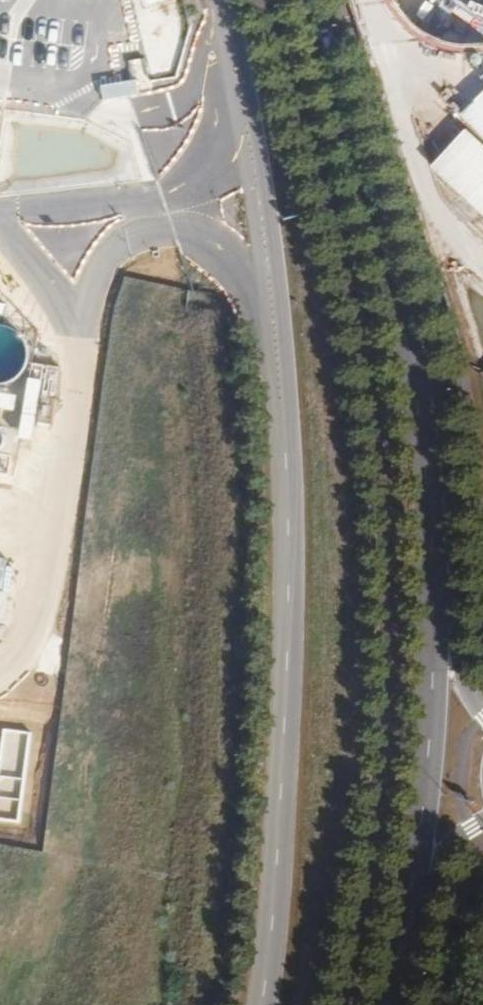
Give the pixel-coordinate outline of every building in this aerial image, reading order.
[(395,9),(410,25),(428,38),(447,45),(467,47),(482,45),(482,0),(390,0),(395,9)]
